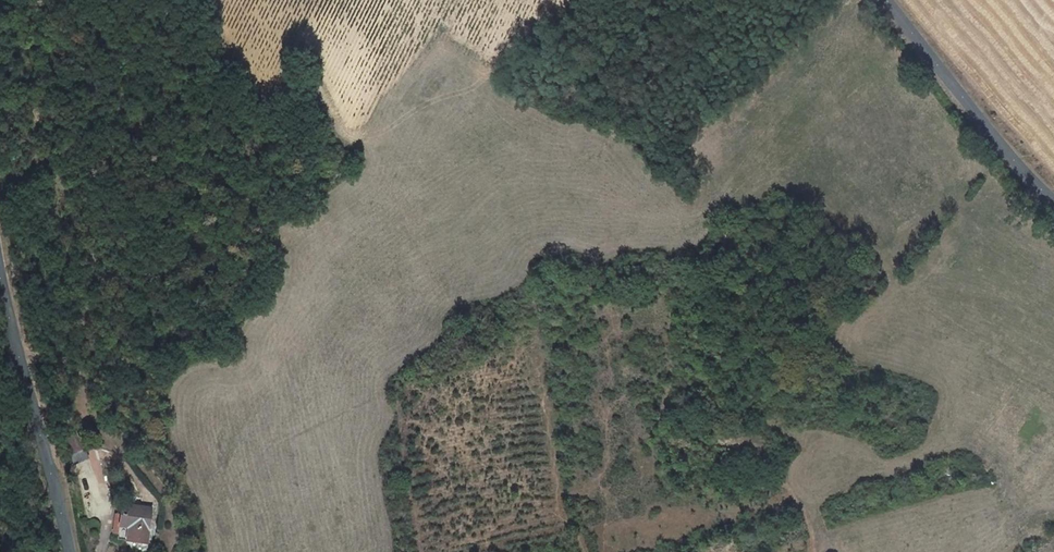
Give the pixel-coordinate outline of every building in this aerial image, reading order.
[(77,431),(66,436),(73,464),(89,457),(77,431)] [(118,533),(118,538),(146,543),(151,509),(123,505),(121,515),(117,514),(114,532),(118,533)]
